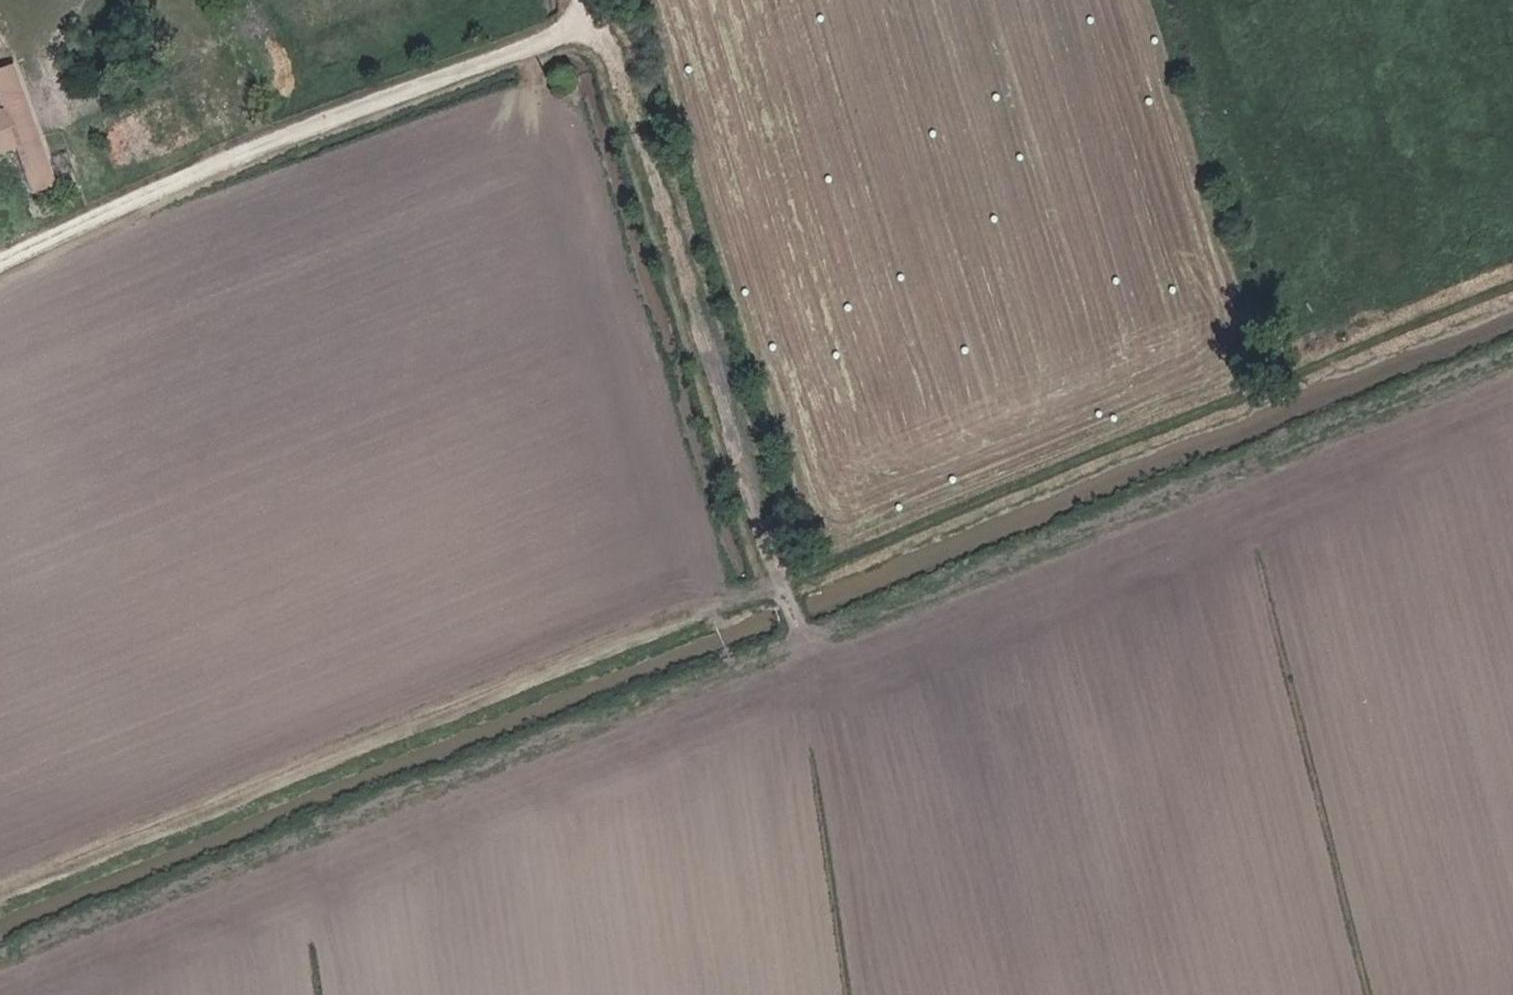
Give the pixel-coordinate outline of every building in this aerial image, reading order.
[(9,65),(1,68),(44,189),(52,186),(9,65)] [(1,68),(0,69),(0,155),(11,152),(26,196),(44,189),(1,68)]
